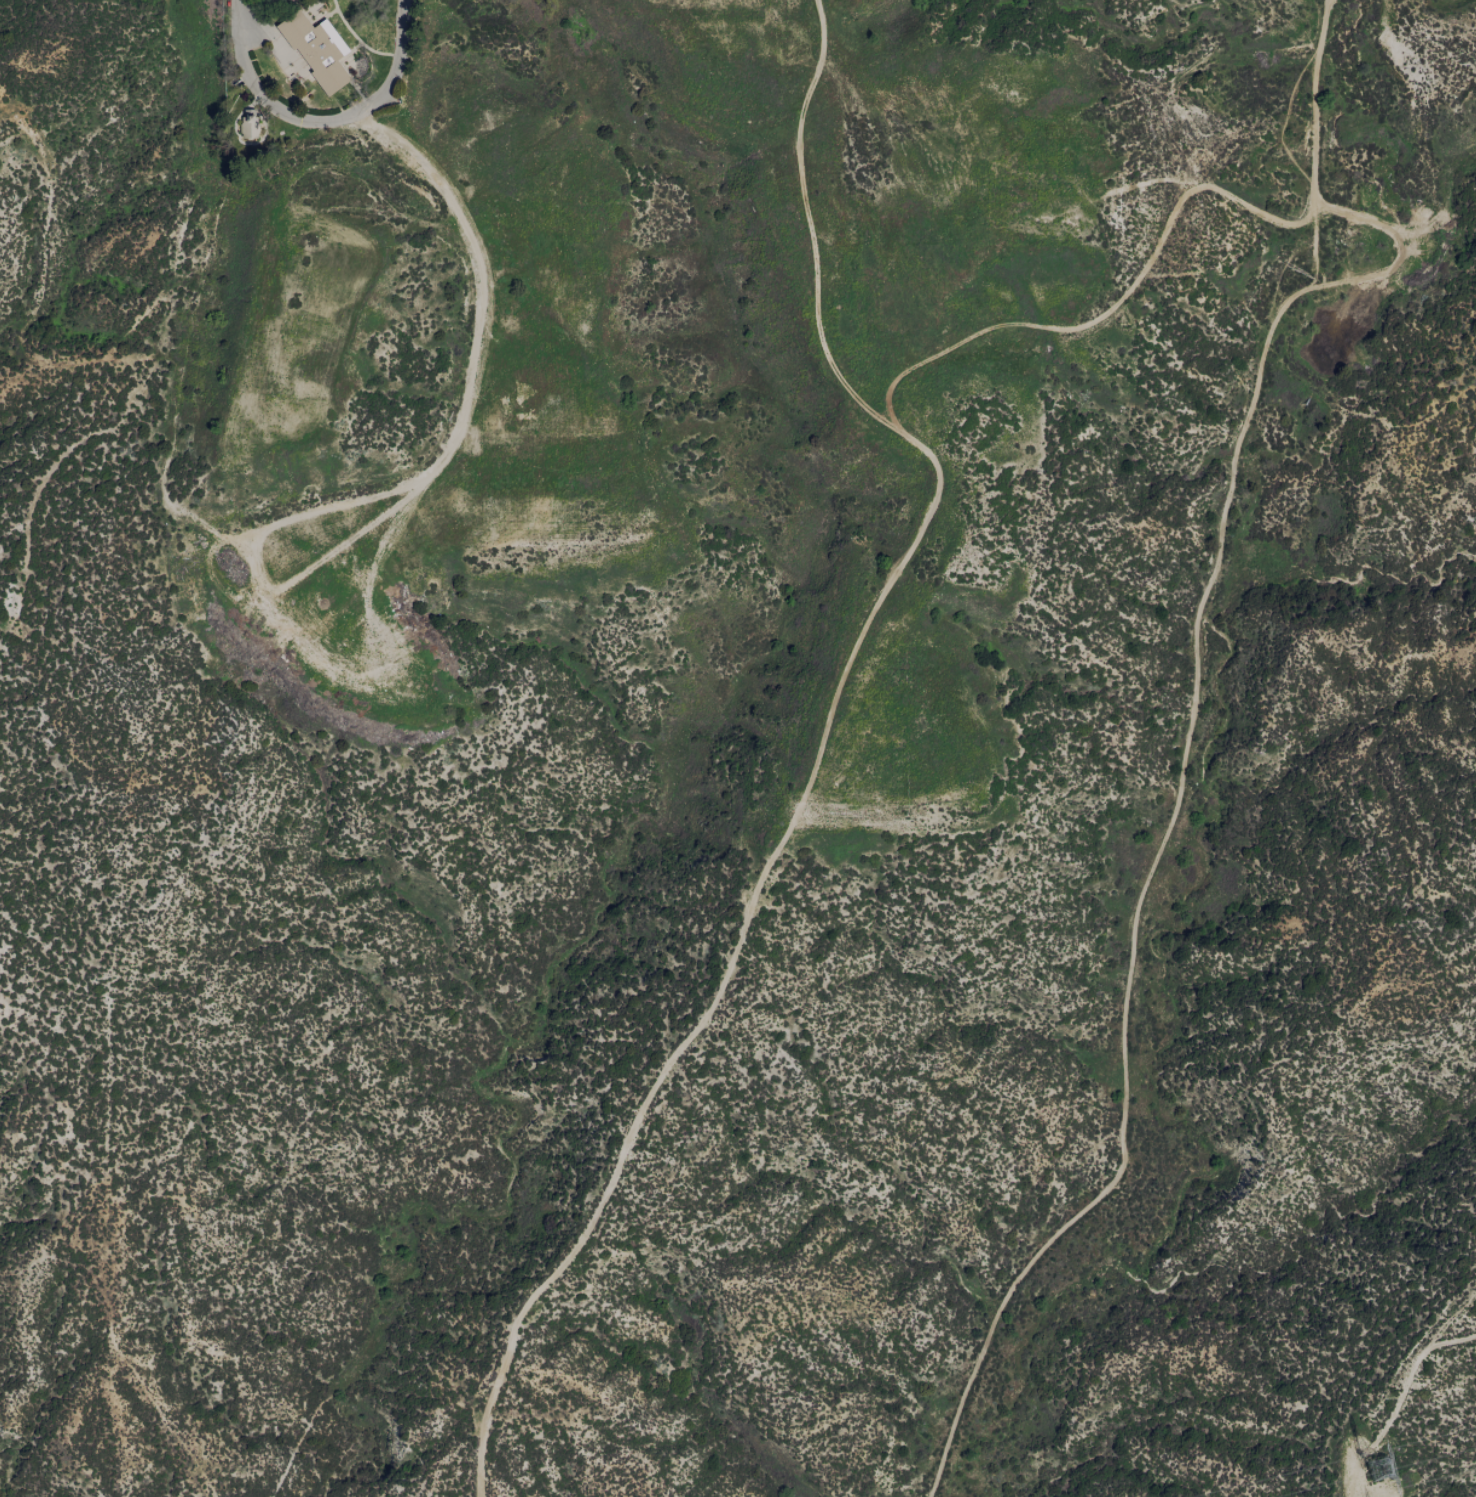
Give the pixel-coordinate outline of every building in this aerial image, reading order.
[(291,85),(310,73),(325,97),(350,81),(337,59),(347,53),(326,18),(311,28),(300,10),(260,34),(291,85)]
